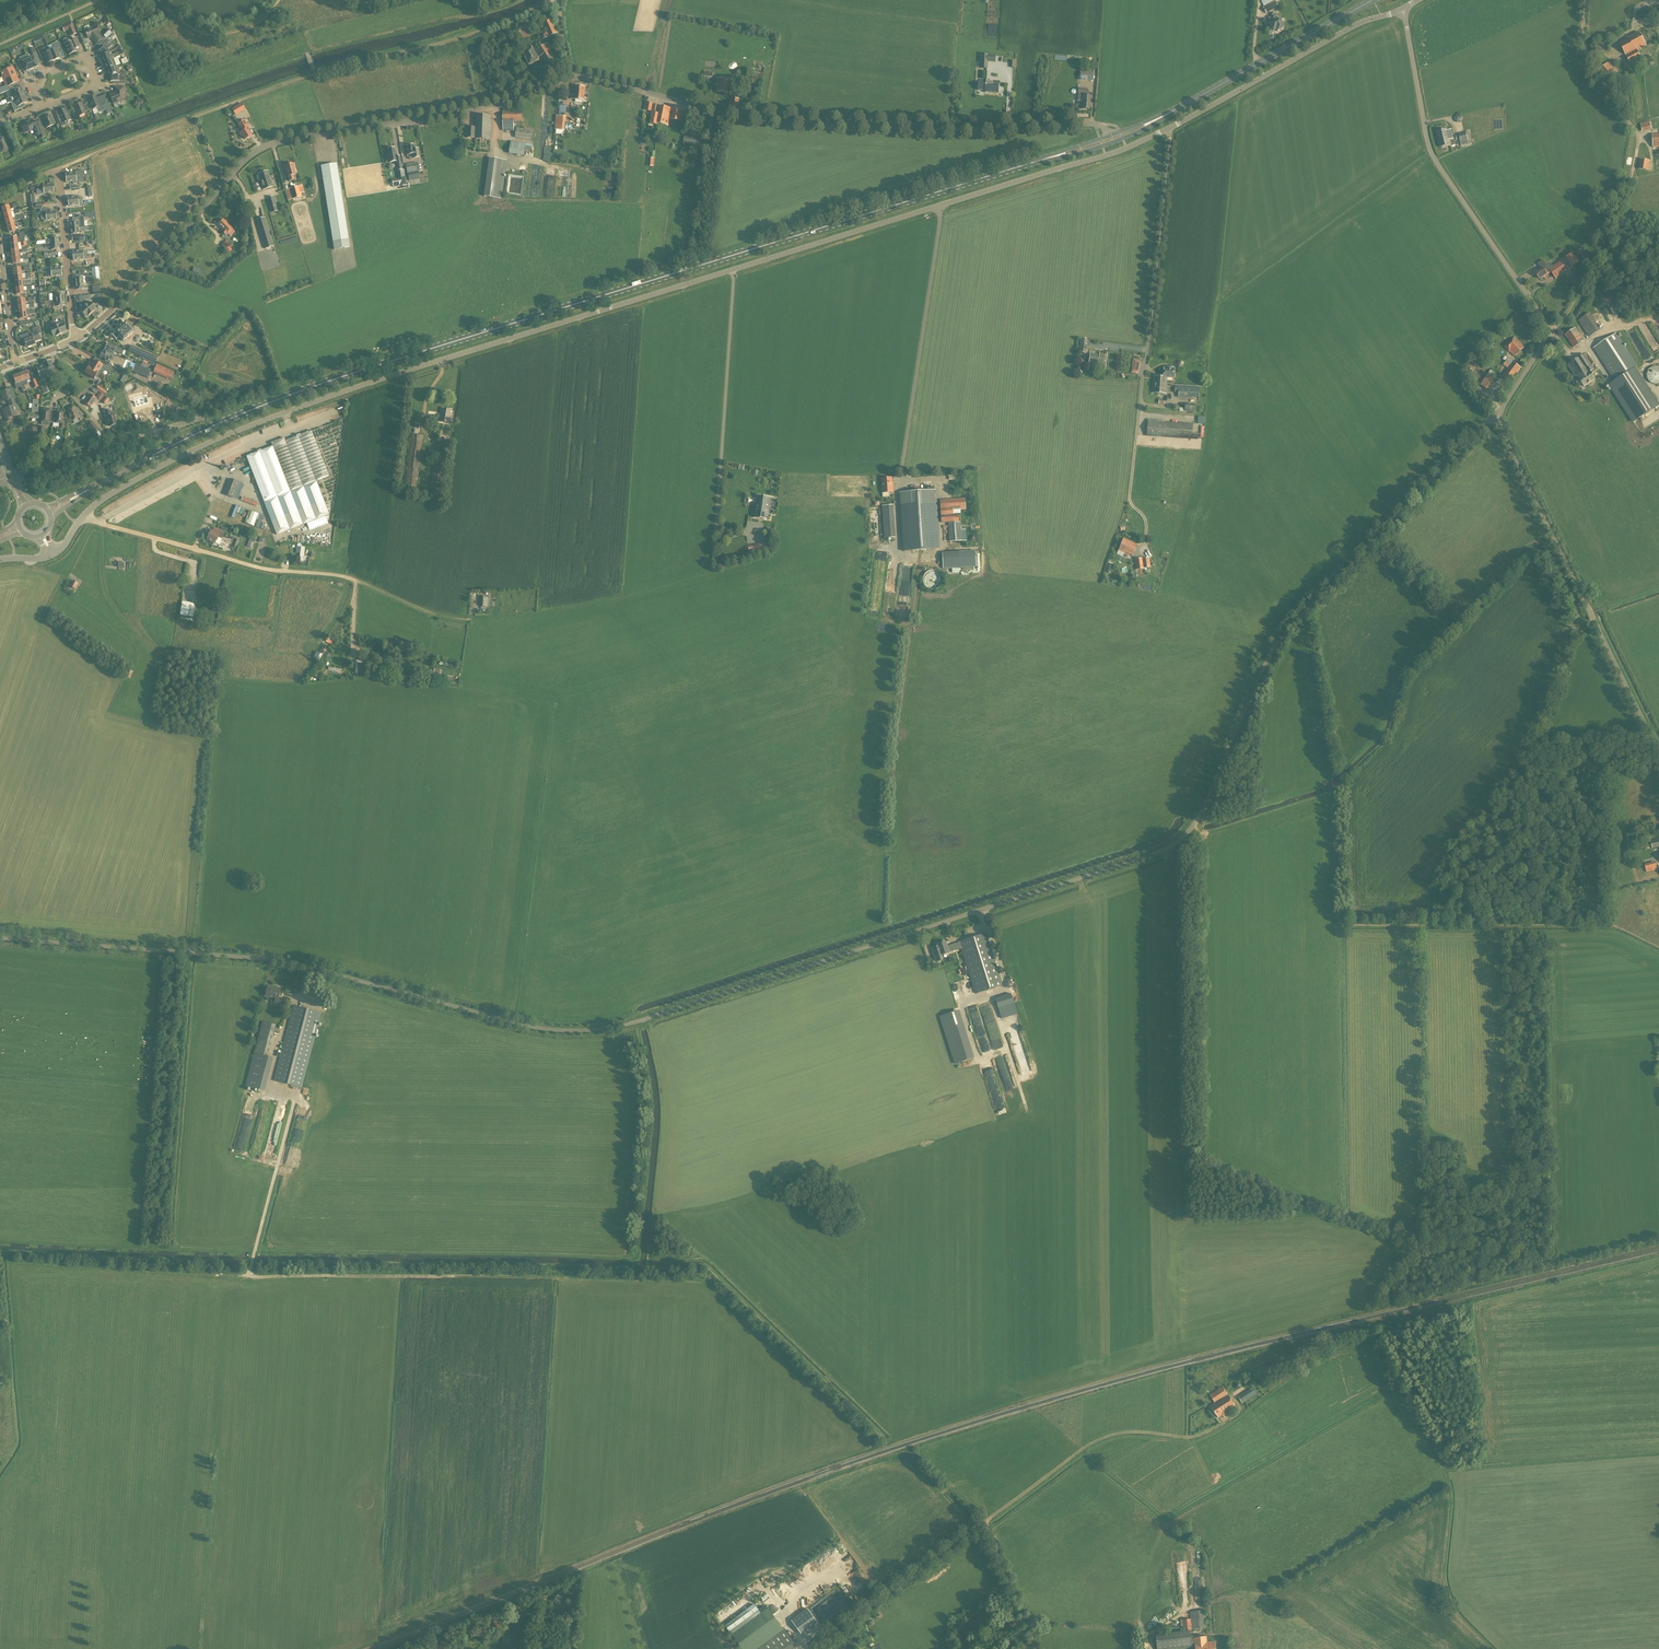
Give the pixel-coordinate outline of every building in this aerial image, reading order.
[(1278,7),(1275,1),(1263,7),(1266,13),(1278,7)] [(1276,29),(1277,31),(1280,30),(1281,30),(1283,30),(1283,28),(1284,28),(1279,19),(1277,20),(1275,15),(1269,18),(1272,24),(1270,24),(1271,26),(1273,31),(1276,29)] [(542,22),(542,23),(534,26),(540,41),(558,33),(555,27),(557,26),(553,18),(542,22)] [(66,25),(68,30),(71,36),(76,34),(71,23),(66,25)] [(530,24),(518,27),(521,39),(533,36),(530,24)] [(997,36),(997,25),(989,25),(988,35),(997,36)] [(97,43),(102,38),(98,34),(99,34),(96,26),(84,31),(88,39),(91,37),(97,43)] [(109,31),(104,36),(106,39),(112,33),(109,31)] [(1619,43),(1626,56),(1630,64),(1642,58),(1638,50),(1646,46),(1639,32),(1627,38),(1619,43)] [(77,51),(74,44),(77,43),(75,38),(69,40),(70,42),(64,45),(68,55),(77,51)] [(102,57),(110,52),(108,49),(112,45),(107,40),(101,45),(103,47),(98,53),(102,57)] [(57,53),(62,51),(58,42),(52,45),(54,50),(50,51),(54,61),(60,58),(57,53)] [(537,55),(536,56),(532,48),(523,53),(530,65),(539,60),(538,58),(540,57),(548,71),(560,64),(548,43),(535,51),(537,55)] [(1596,52),(1607,52),(1607,44),(1595,43),(1596,52)] [(54,61),(50,51),(47,53),(44,47),(38,50),(41,57),(44,55),(48,63),(54,61)] [(31,49),(34,57),(28,59),(32,69),(38,66),(35,60),(39,58),(36,52),(34,48),(31,49)] [(110,52),(102,57),(104,63),(113,59),(110,52)] [(32,69),(28,59),(23,62),(22,60),(18,61),(21,68),(24,66),(26,71),(32,69)] [(113,59),(104,63),(107,70),(116,66),(113,59)] [(1604,79),(1614,70),(1607,63),(1598,72),(1604,79)] [(116,66),(107,70),(110,76),(119,74),(116,66)] [(18,78),(13,67),(1,72),(5,81),(4,81),(5,85),(0,88),(0,94),(9,90),(7,86),(13,84),(11,81),(18,78)] [(1080,80),(1093,81),(1094,70),(1081,68),(1080,80)] [(751,81),(762,83),(763,75),(760,74),(760,73),(753,71),(751,81)] [(119,74),(110,76),(110,82),(118,81),(118,84),(125,84),(124,77),(119,77),(119,74)] [(717,92),(729,93),(731,80),(716,78),(716,84),(718,85),(717,92)] [(979,83),(978,92),(985,92),(985,94),(998,95),(998,85),(992,84),(986,83),(986,84),(979,83)] [(584,100),(585,87),(575,86),(574,95),(571,95),(570,99),(584,100)] [(113,104),(125,99),(125,87),(114,87),(115,93),(111,93),(111,94),(110,95),(113,104)] [(1078,95),(1082,95),(1081,107),(1081,109),(1091,110),(1092,96),(1088,96),(1088,89),(1078,88),(1078,95)] [(15,100),(25,96),(23,90),(14,94),(12,90),(6,93),(9,99),(14,96),(15,100)] [(741,100),(742,100),(743,94),(730,93),(729,106),(740,108),(741,100)] [(19,106),(28,102),(25,96),(15,100),(17,104),(12,106),(15,111),(21,109),(19,106)] [(103,102),(99,104),(96,97),(89,99),(91,105),(90,105),(92,109),(93,109),(96,108),(98,112),(106,109),(103,102)] [(85,112),(89,110),(87,106),(83,107),(81,103),(74,106),(76,110),(75,111),(78,117),(86,114),(85,112)] [(235,116),(246,110),(241,103),(231,109),(235,116)] [(657,123),(658,123),(660,114),(658,113),(659,106),(658,106),(658,105),(654,104),(653,113),(652,113),(650,124),(657,125),(657,123)] [(560,105),(559,115),(565,116),(567,106),(560,105)] [(660,114),(658,123),(668,125),(669,119),(682,122),(684,111),(671,108),(659,106),(658,113),(660,114)] [(68,121),(71,120),(70,117),(69,117),(66,109),(58,112),(60,117),(57,118),(61,127),(66,125),(64,122),(68,120),(68,121)] [(514,127),(514,122),(523,122),(522,110),(503,110),(503,127),(507,127),(514,127)] [(467,138),(476,138),(475,139),(490,140),(490,132),(491,116),(476,115),(475,128),(467,127),(467,138)] [(47,128),(54,125),(51,116),(43,119),(47,128)] [(556,116),(555,129),(565,130),(566,117),(556,116)] [(24,133),(36,128),(32,120),(21,125),(24,133)] [(245,140),(251,136),(247,129),(246,127),(248,126),(244,120),(238,124),(242,131),(239,133),(242,137),(243,137),(245,140)] [(1649,120),(1640,123),(1642,132),(1651,129),(1649,120)] [(54,126),(57,133),(62,131),(59,124),(54,126)] [(532,141),(534,131),(516,128),(515,138),(532,141)] [(1449,137),(1448,137),(1447,129),(1437,131),(1440,147),(1451,145),(1449,137)] [(1460,142),(1461,146),(1468,144),(1468,141),(1466,132),(1458,133),(1460,142)] [(684,135),(683,142),(692,144),(692,146),(698,147),(699,138),(684,135)] [(0,138),(0,149),(2,153),(8,150),(3,137),(0,138)] [(526,144),(526,143),(511,141),(509,154),(524,156),(525,150),(526,144)] [(409,159),(419,158),(418,149),(414,149),(413,144),(409,145),(410,146),(406,146),(407,151),(406,151),(407,157),(409,157),(409,159)] [(387,150),(388,155),(386,156),(387,161),(389,161),(389,163),(397,162),(395,148),(387,150)] [(502,199),(506,160),(489,158),(485,197),(502,199)] [(1650,164),(1650,161),(1639,159),(1637,169),(1649,171),(1649,170),(1653,171),(1654,164),(1650,164)] [(417,162),(405,164),(407,174),(408,174),(409,181),(420,179),(418,172),(419,172),(417,162)] [(293,176),(296,175),(293,164),(284,166),(287,177),(288,177),(289,181),(294,180),(293,176)] [(349,247),(348,239),(337,171),(336,164),(321,166),(334,250),(349,247)] [(263,190),(272,187),(268,172),(258,174),(258,175),(257,175),(257,177),(258,181),(259,182),(260,181),(263,190)] [(405,178),(399,179),(399,180),(392,181),(394,188),(401,186),(401,187),(407,186),(405,178)] [(292,200),(302,197),(299,186),(289,189),(292,200)] [(270,208),(276,206),(273,196),(267,198),(270,208)] [(2,208),(3,214),(10,212),(9,206),(2,208)] [(56,211),(49,211),(49,208),(40,209),(41,217),(42,216),(46,216),(56,215),(56,211)] [(12,218),(10,212),(3,214),(5,220),(12,218)] [(5,220),(7,227),(14,225),(13,221),(16,221),(15,217),(12,218),(5,220)] [(256,220),(260,234),(269,231),(265,218),(256,220)] [(230,237),(235,232),(231,228),(232,228),(223,219),(218,224),(224,230),(223,231),(223,232),(225,235),(226,233),(227,233),(230,237)] [(16,231),(14,225),(7,227),(9,233),(16,231)] [(1577,250),(1583,258),(1588,255),(1583,246),(1577,250)] [(1565,258),(1549,269),(1551,272),(1555,279),(1572,267),(1579,262),(1572,253),(1565,258)] [(1551,272),(1549,269),(1547,265),(1536,273),(1540,279),(1543,276),(1544,277),(1551,272)] [(85,276),(85,283),(93,282),(93,281),(100,281),(99,267),(91,268),(92,276),(85,276)] [(1581,283),(1574,274),(1568,278),(1575,287),(1581,283)] [(15,282),(15,285),(16,288),(23,287),(23,284),(32,283),(31,280),(22,281),(15,282)] [(85,306),(91,313),(95,310),(94,310),(96,308),(90,301),(85,306)] [(25,305),(18,306),(19,312),(26,312),(26,308),(29,308),(34,307),(34,304),(29,304),(29,305),(25,305)] [(91,313),(85,306),(80,311),(85,318),(87,316),(88,317),(91,313)] [(1578,320),(1589,337),(1601,330),(1590,313),(1578,320)] [(56,325),(60,335),(64,333),(64,332),(66,331),(63,324),(65,323),(64,320),(58,322),(59,324),(56,325)] [(123,341),(134,332),(126,323),(112,335),(116,340),(119,337),(123,341)] [(60,335),(56,325),(49,328),(53,337),(55,336),(55,337),(60,335)] [(38,334),(42,333),(39,326),(33,329),(34,332),(31,333),(31,334),(34,342),(40,340),(38,334)] [(1575,327),(1565,335),(1573,348),(1584,340),(1575,327)] [(31,334),(31,333),(31,332),(26,334),(28,339),(24,340),(27,348),(35,345),(34,342),(31,334)] [(1612,392),(1632,424),(1634,423),(1658,407),(1658,405),(1635,368),(1636,367),(1638,366),(1616,333),(1608,339),(1593,348),(1598,355),(1615,381),(1608,386),(1612,392)] [(1505,347),(1514,356),(1524,347),(1515,338),(1505,347)] [(1086,341),(1080,340),(1079,348),(1078,352),(1086,353),(1086,349),(1087,344),(1086,344),(1086,341)] [(104,349),(114,354),(114,353),(114,352),(122,355),(124,351),(124,350),(117,347),(116,347),(108,343),(105,349),(104,349)] [(156,363),(157,361),(158,357),(131,345),(129,349),(128,351),(156,363)] [(111,362),(114,354),(104,349),(103,352),(102,352),(100,357),(105,360),(105,361),(110,363),(110,362),(111,362)] [(1089,365),(1089,368),(1095,369),(1095,365),(1104,366),(1105,354),(1099,354),(1090,353),(1089,365)] [(1577,380),(1579,378),(1584,387),(1595,379),(1590,372),(1594,369),(1584,354),(1569,364),(1577,376),(1575,377),(1577,380)] [(1511,360),(1509,363),(1511,364),(1505,372),(1513,378),(1514,377),(1521,367),(1511,360)] [(48,376),(55,373),(51,361),(43,363),(44,366),(47,374),(48,376)] [(93,363),(90,367),(99,372),(102,367),(104,368),(103,370),(109,373),(113,367),(107,364),(106,365),(103,364),(100,362),(99,363),(95,361),(94,363),(93,363)] [(135,364),(133,368),(132,371),(147,378),(151,371),(135,364)] [(47,374),(44,366),(37,368),(40,377),(47,374)] [(106,376),(99,372),(90,367),(89,366),(85,373),(94,379),(96,377),(97,378),(99,376),(104,379),(106,376)] [(1647,376),(1647,377),(1647,378),(1648,379),(1648,380),(1649,381),(1650,382),(1651,382),(1651,383),(1652,383),(1653,384),(1654,384),(1655,384),(1656,384),(1657,384),(1658,384),(1658,367),(1657,366),(1655,366),(1654,367),(1653,367),(1652,367),(1651,368),(1650,368),(1650,369),(1649,369),(1649,370),(1648,370),(1648,371),(1648,372),(1647,372),(1647,373),(1647,374),(1647,375),(1647,376)] [(161,367),(158,372),(165,375),(167,369),(161,367)] [(1163,377),(1156,376),(1156,377),(1157,377),(1157,379),(1161,379),(1161,383),(1166,383),(1178,383),(1172,382),(1172,378),(1174,378),(1175,368),(1164,368),(1163,377)] [(30,379),(27,371),(20,374),(26,390),(25,388),(28,386),(26,381),(30,379)] [(26,390),(20,374),(13,376),(15,384),(16,389),(21,387),(23,391),(26,390)] [(1156,377),(1156,376),(1153,376),(1153,393),(1166,394),(1166,384),(1172,384),(1172,385),(1178,385),(1178,383),(1166,383),(1161,383),(1161,379),(1157,379),(1157,377),(1156,377)] [(1487,390),(1494,381),(1487,376),(1481,384),(1487,390)] [(44,394),(48,393),(44,380),(39,382),(44,394)] [(1174,392),(1178,393),(1178,398),(1191,398),(1191,397),(1199,398),(1199,387),(1191,387),(1175,385),(1174,392)] [(97,386),(96,389),(100,391),(97,398),(102,400),(107,390),(97,386)] [(14,410),(19,409),(16,399),(13,387),(0,391),(0,392),(3,402),(8,401),(10,407),(2,409),(5,419),(16,415),(14,410)] [(94,388),(90,393),(95,397),(99,392),(94,388)] [(84,403),(90,407),(97,398),(90,394),(84,403)] [(149,403),(146,394),(133,398),(136,407),(149,403)] [(1185,412),(1195,412),(1195,404),(1185,404),(1185,412)] [(75,408),(67,411),(73,425),(84,418),(80,410),(77,412),(75,408)] [(448,424),(450,411),(442,409),(440,422),(448,424)] [(117,426),(116,424),(117,424),(115,416),(116,416),(114,411),(110,413),(109,410),(105,411),(107,416),(107,415),(108,418),(107,418),(110,427),(113,425),(114,427),(117,426)] [(52,423),(53,417),(49,416),(50,412),(43,411),(42,418),(40,418),(40,422),(42,422),(41,425),(48,425),(49,425),(49,423),(52,423)] [(28,418),(38,420),(39,413),(29,412),(28,418)] [(56,412),(56,417),(53,417),(52,423),(60,423),(59,429),(64,429),(65,420),(63,420),(63,413),(56,412)] [(1193,424),(1161,422),(1161,420),(1148,420),(1146,436),(1192,439),(1198,440),(1198,434),(1192,433),(1193,424)] [(37,428),(29,428),(28,437),(37,437),(37,428)] [(263,502),(264,502),(277,535),(329,515),(316,482),(329,477),(311,430),(285,441),(284,438),(270,443),(271,446),(245,456),(263,502)] [(415,493),(422,436),(412,435),(404,492),(415,493)] [(883,486),(882,486),(882,492),(894,492),(893,485),(892,485),(892,477),(882,478),(883,486)] [(234,498),(240,483),(240,482),(229,478),(223,494),(234,499),(234,498)] [(243,484),(240,483),(234,498),(238,499),(243,484)] [(910,486),(911,491),(899,492),(904,552),(940,549),(938,536),(935,490),(920,491),(920,486),(910,486)] [(243,495),(241,500),(257,506),(259,501),(243,495)] [(757,496),(754,517),(767,519),(771,498),(757,496)] [(941,523),(954,523),(954,522),(959,521),(958,515),(953,515),(953,510),(965,509),(964,499),(953,500),(940,501),(941,522),(941,523)] [(882,506),(884,538),(895,538),(893,505),(882,506)] [(251,511),(247,523),(263,529),(266,523),(262,522),(264,515),(251,511)] [(962,542),(961,523),(948,524),(950,542),(962,542)] [(217,537),(218,537),(222,538),(224,532),(221,531),(220,534),(211,530),(207,540),(215,543),(217,537)] [(236,547),(240,538),(231,534),(230,537),(236,539),(234,546),(236,547)] [(1124,553),(1125,552),(1132,555),(1136,544),(1123,539),(1118,550),(1124,553)] [(296,552),(300,553),(299,561),(303,562),(305,548),(296,547),(296,552)] [(954,552),(942,552),(942,566),(943,569),(976,567),(975,550),(954,552)] [(1149,558),(1143,559),(1143,558),(1134,559),(1135,570),(1145,569),(1145,568),(1150,567),(1149,558)] [(943,582),(943,580),(943,578),(942,576),(941,574),(940,572),(938,571),(936,570),(934,570),(932,569),(930,570),(928,570),(926,572),(925,573),(924,574),(923,577),(922,578),(922,580),(922,582),(923,584),(924,586),(925,587),(927,589),(929,590),(931,590),(933,590),(935,590),(937,589),(939,588),(940,587),(941,586),(942,584),(943,582)] [(75,589),(78,583),(73,581),(70,586),(75,589)] [(182,602),(180,615),(188,616),(190,603),(182,602)] [(395,645),(409,650),(411,644),(400,641),(399,642),(397,641),(395,645)] [(1338,776),(1330,782),(1334,786),(1341,780),(1338,776)] [(1652,848),(1658,846),(1658,839),(1651,840),(1652,848)] [(932,948),(936,962),(942,960),(941,955),(949,952),(961,949),(975,994),(1003,985),(986,933),(959,941),(959,942),(947,946),(946,942),(937,944),(937,946),(932,948)] [(278,998),(280,990),(267,986),(265,996),(275,999),(274,1004),(283,1007),(284,999),(278,998)] [(999,1012),(1001,1019),(1017,1014),(1015,1007),(1011,993),(995,998),(999,1012)] [(302,1088),(321,1013),(293,1005),(274,1081),(302,1088)] [(969,1059),(954,1012),(940,1016),(945,1031),(952,1054),(955,1064),(969,1059)] [(267,1057),(276,1025),(262,1021),(254,1054),(267,1057)] [(268,1057),(267,1057),(254,1054),(245,1086),(259,1090),(268,1057)] [(1001,1100),(989,1062),(982,1064),(984,1068),(985,1068),(988,1078),(989,1078),(990,1081),(985,1082),(992,1103),(1001,1100)] [(1235,1406),(1222,1387),(1210,1395),(1215,1402),(1210,1405),(1218,1418),(1223,1415),(1223,1414),(1235,1406)] [(1248,1391),(1238,1397),(1242,1403),(1257,1394),(1253,1388),(1248,1391)] [(795,1587),(799,1579),(792,1575),(788,1583),(795,1587)] [(855,1598),(861,1594),(856,1588),(860,1585),(856,1579),(846,1587),(855,1598)] [(820,1587),(822,1593),(831,1589),(829,1583),(820,1587)] [(552,1601),(558,1605),(564,1596),(559,1592),(552,1601)] [(759,1609),(755,1603),(726,1625),(732,1634),(743,1648),(757,1648),(784,1629),(768,1608),(761,1613),(759,1609)] [(1207,1642),(1206,1636),(1202,1636),(1202,1634),(1190,1635),(1189,1630),(1192,1630),(1192,1629),(1207,1628),(1205,1611),(1190,1612),(1191,1619),(1180,1620),(1181,1632),(1155,1634),(1157,1648),(1180,1648),(1192,1648),(1192,1647),(1194,1647),(1194,1644),(1207,1642)] [(494,1616),(489,1619),(494,1629),(499,1626),(494,1616)] [(757,1648),(792,1648),(797,1646),(785,1629),(784,1629),(757,1648)]
